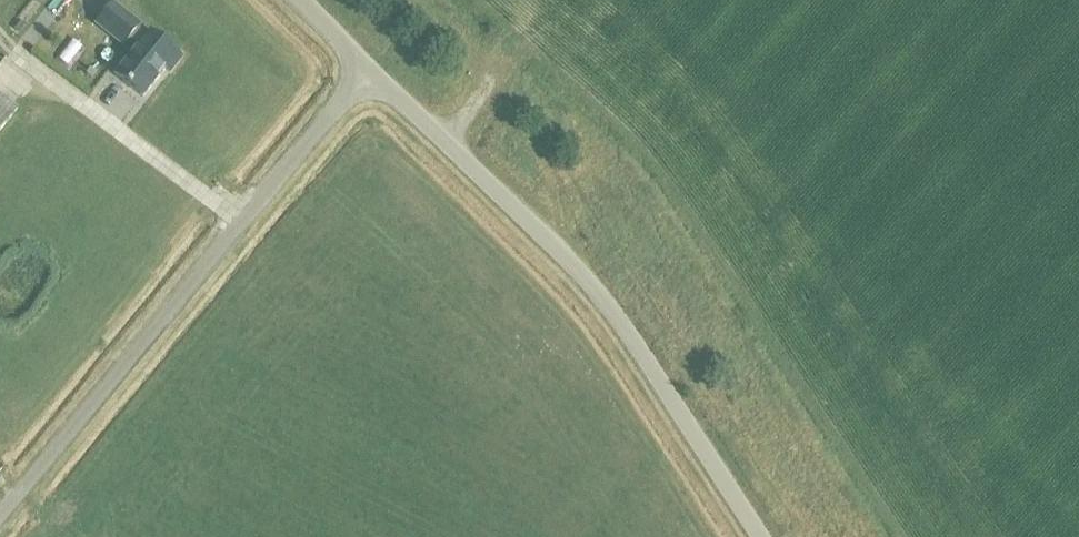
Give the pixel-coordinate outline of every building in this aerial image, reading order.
[(116,76),(143,97),(165,69),(170,73),(182,57),(150,32),(149,34),(139,27),(141,25),(113,3),(96,24),(124,46),(129,40),(139,47),(116,76)] [(18,108),(0,94),(0,131),(18,108)]
